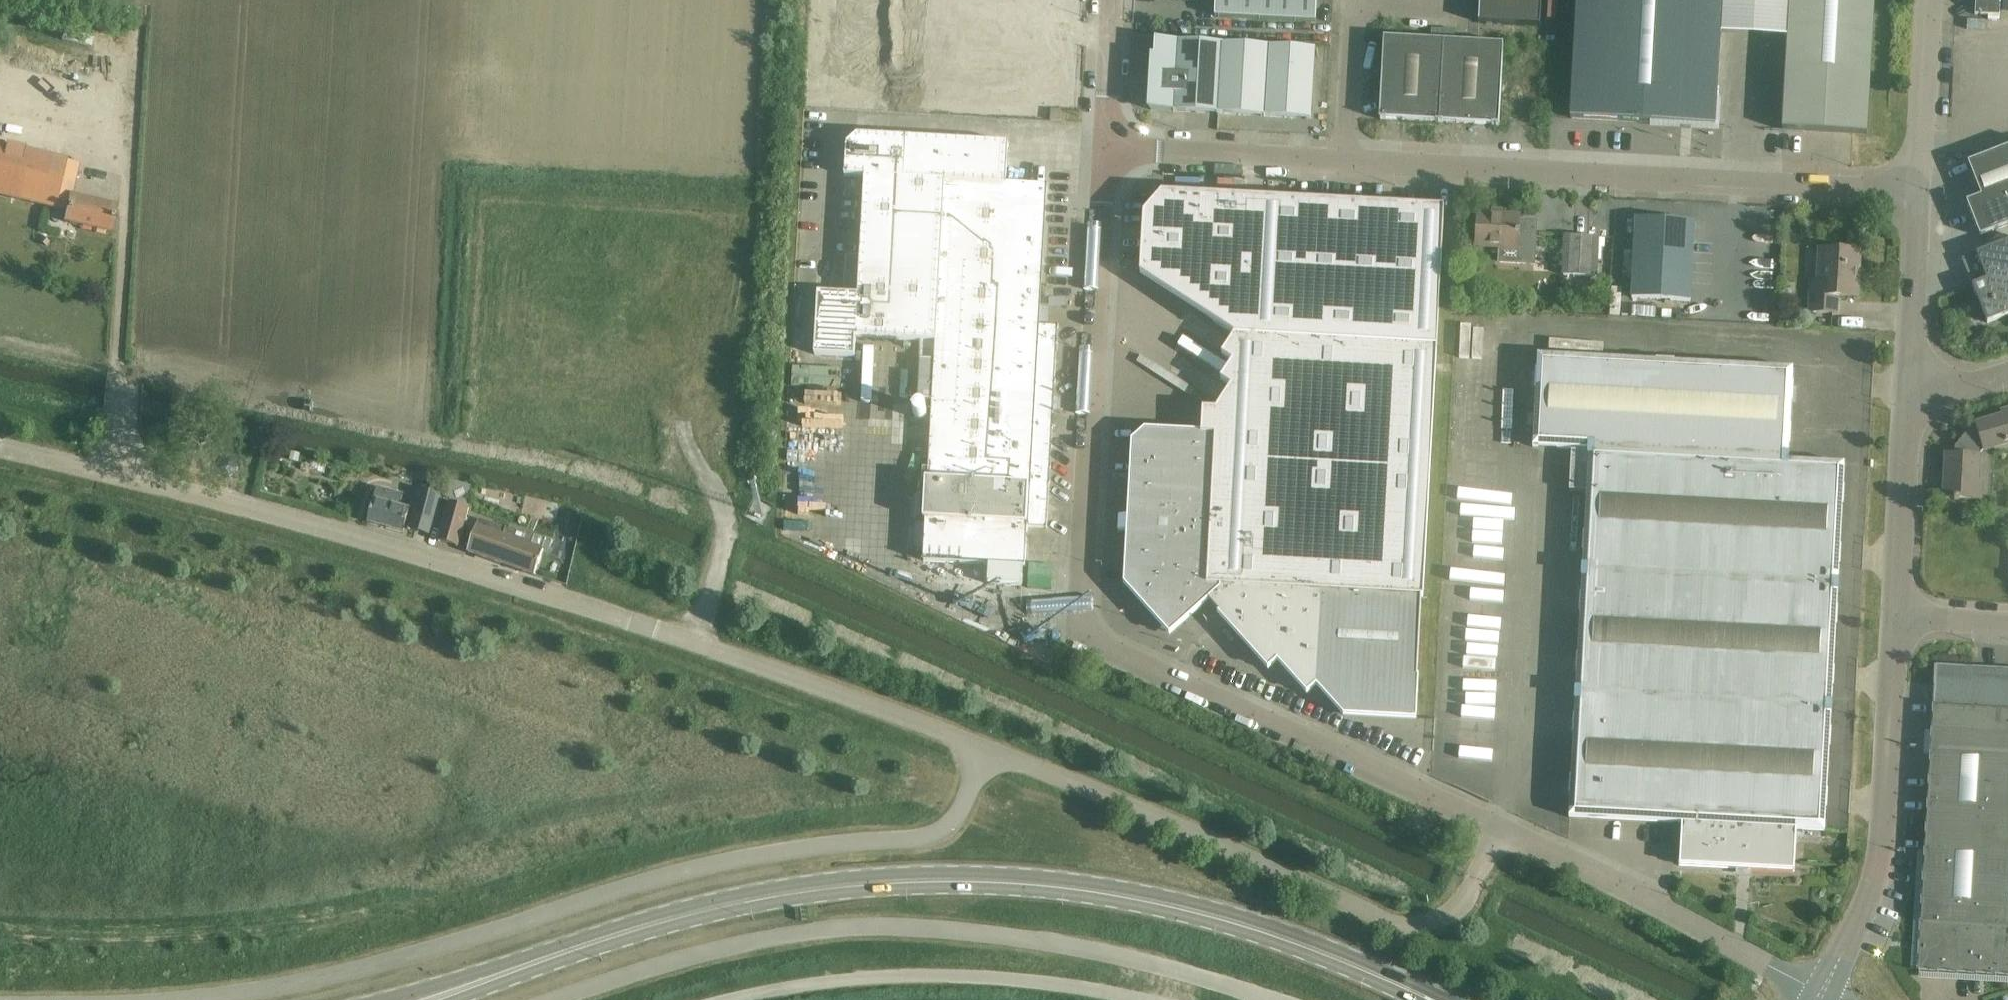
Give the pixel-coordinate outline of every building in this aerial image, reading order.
[(842,70),(883,72),(886,13),(907,14),(908,0),(846,0),(842,70)] [(1028,0),(947,0),(946,16),(1012,19),(1028,5),(1028,0)] [(1316,21),(1317,0),(1216,0),(1216,16),(1316,21)] [(1478,23),(1540,26),(1541,0),(1479,0),(1478,23)] [(1720,35),(1788,38),(1782,131),(1867,135),(1874,0),(1577,0),(1571,119),(1715,127),(1720,35)] [(1975,14),(1999,15),(2000,0),(1975,0),(1975,14)] [(1379,120),(1439,123),(1443,41),(1384,38),(1379,120)] [(1218,114),(1222,44),(1157,40),(1152,110),(1218,114)] [(1499,126),(1503,44),(1443,41),(1439,123),(1499,126)] [(1265,117),(1269,47),(1222,44),(1218,114),(1265,117)] [(1316,50),(1269,47),(1265,117),(1311,120),(1316,50)] [(1050,121),(1061,121),(1062,111),(1051,110),(1050,121)] [(819,293),(815,354),(855,357),(856,337),(922,341),(919,399),(932,400),(924,542),(923,562),(975,565),(974,585),(1022,587),(1024,567),(1025,567),(1027,527),(1047,528),(1049,485),(1050,485),(1058,326),(1039,325),(1047,186),(1006,183),(1008,144),(857,135),(846,146),(844,177),(855,177),(864,178),(859,256),(847,255),(844,295),(819,293)] [(115,214),(117,208),(72,197),(80,164),(0,145),(0,195),(68,211),(65,222),(111,233),(115,214)] [(1968,163),(1981,197),(1967,202),(1980,237),(2007,226),(2007,148),(1968,163)] [(1201,182),(1178,181),(1177,191),(1201,191),(1201,182)] [(1417,719),(1444,209),(1162,194),(1143,215),(1140,275),(1213,322),(1235,336),(1222,356),(1232,363),(1221,381),(1231,388),(1216,411),(1203,410),(1201,435),(1145,432),(1133,443),(1129,518),(1119,518),(1118,532),(1126,533),(1123,585),(1170,636),(1208,602),(1268,667),(1278,658),(1307,691),(1316,684),(1344,716),(1417,719)] [(1534,264),(1536,222),(1519,221),(1519,217),(1477,214),(1476,234),(1476,246),(1500,248),(1500,262),(1534,264)] [(1695,222),(1636,219),(1631,299),(1690,302),(1695,222)] [(1595,277),(1597,237),(1565,236),(1563,276),(1595,277)] [(511,260),(511,242),(499,242),(499,260),(511,260)] [(1962,260),(1972,286),(1987,323),(2007,315),(2007,242),(1995,247),(1976,254),(1962,260)] [(1860,251),(1826,249),(1817,249),(1815,281),(1811,281),(1809,313),(1837,314),(1838,297),(1858,298),(1860,251)] [(1057,395),(1069,395),(1072,320),(1061,319),(1057,395)] [(811,373),(854,375),(854,358),(812,356),(811,373)] [(1572,450),(1571,461),(1569,492),(1586,493),(1569,818),(1681,824),(1679,866),(1794,872),(1796,830),(1824,832),(1844,464),(1781,461),(1786,370),(1538,357),(1533,448),(1572,450)] [(1981,482),(1977,482),(1978,455),(1983,449),(2007,442),(2007,411),(2002,413),(2003,417),(1976,425),(1977,428),(1972,430),(1956,450),(1956,455),(1947,455),(1944,498),(1980,500),(1981,482)] [(845,439),(843,416),(820,417),(822,440),(845,439)] [(269,451),(266,463),(276,465),(279,454),(269,451)] [(293,453),(291,461),(299,463),(302,455),(293,453)] [(813,464),(813,475),(838,476),(838,465),(813,464)] [(403,532),(408,515),(409,510),(400,508),(404,495),(378,487),(368,522),(403,532)] [(421,491),(410,530),(429,535),(440,496),(421,491)] [(540,499),(535,517),(555,522),(559,504),(540,499)] [(450,503),(439,541),(458,546),(469,508),(450,503)] [(469,550),(468,552),(535,576),(542,557),(544,551),(547,539),(511,527),(510,530),(507,529),(480,520),(469,550)] [(1936,666),(1918,971),(2007,977),(2007,670),(1936,666)]
